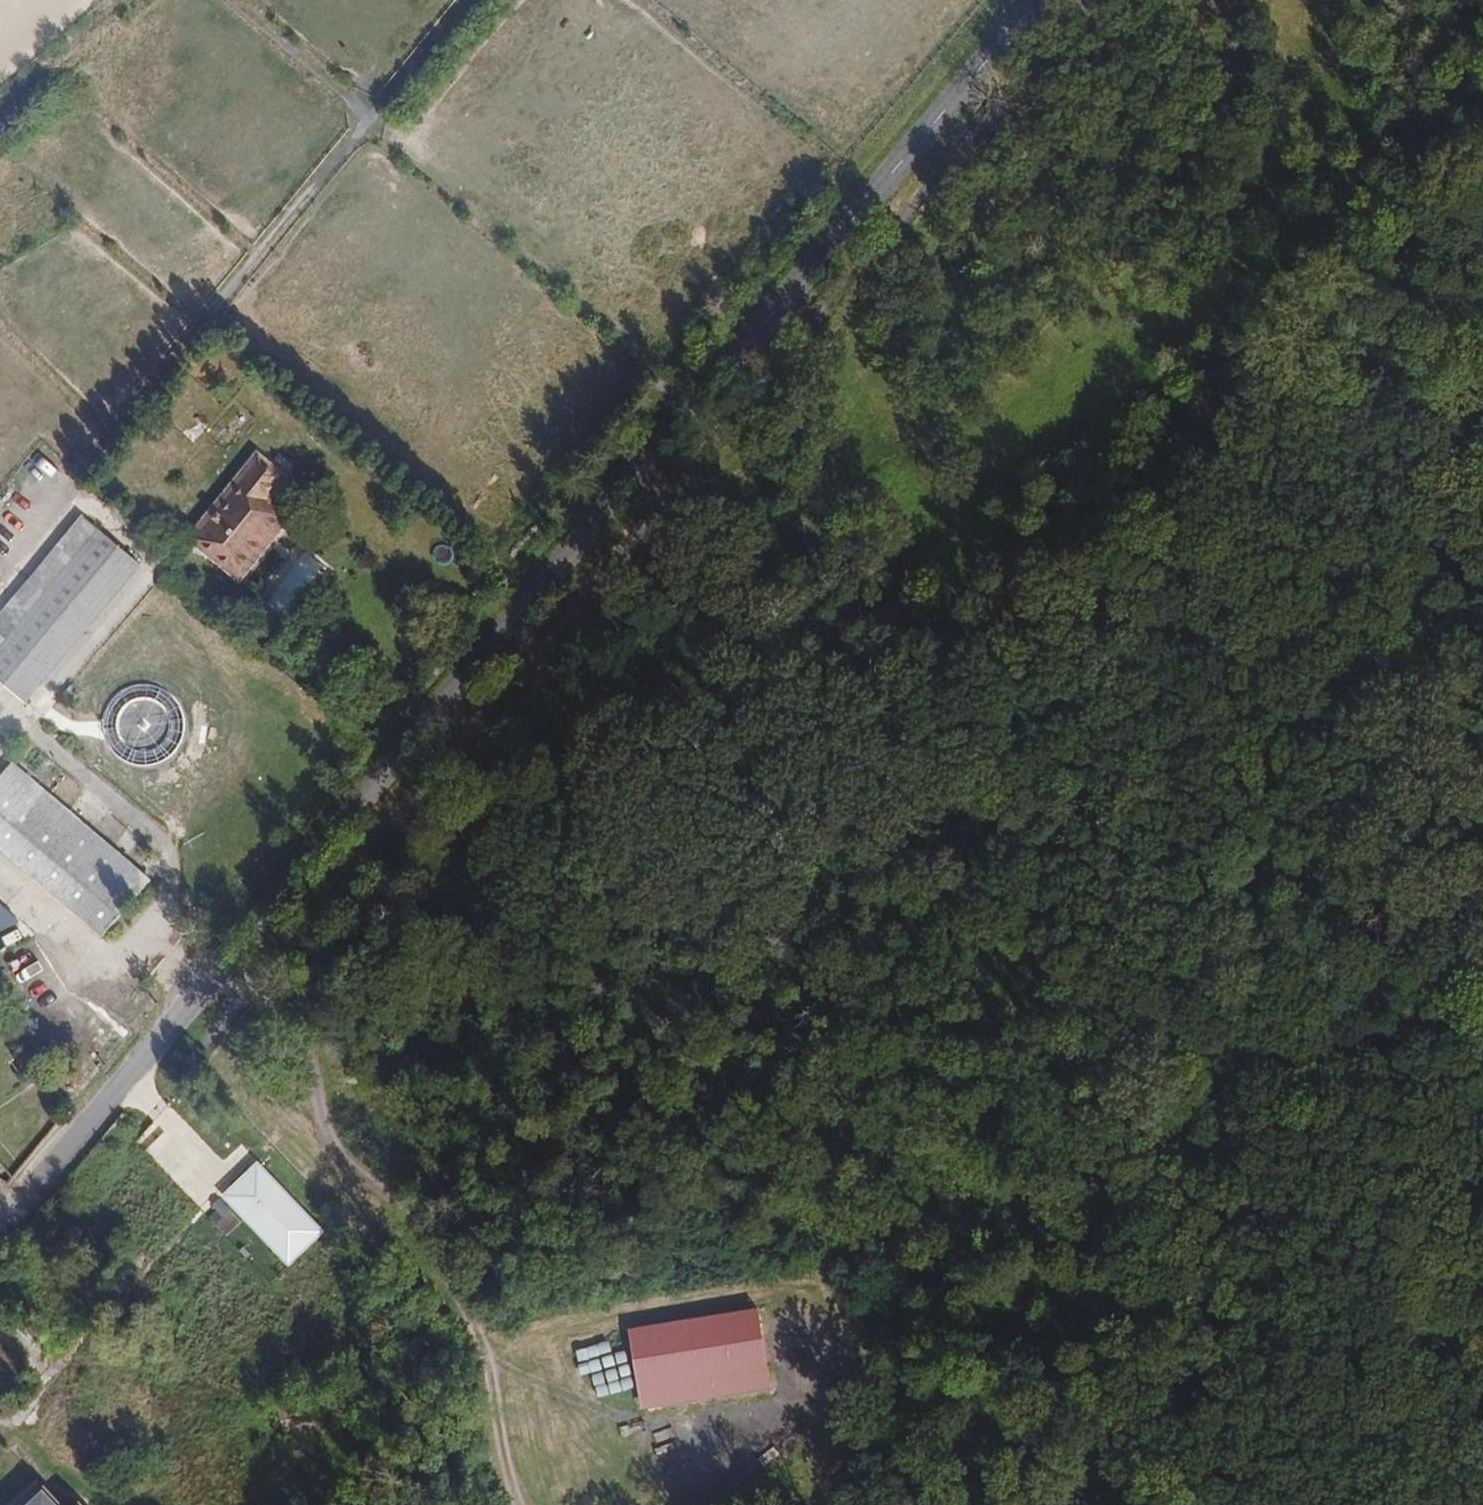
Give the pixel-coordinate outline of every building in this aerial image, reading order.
[(291,492),(264,469),(245,491),(249,495),(230,517),(226,513),(199,545),(241,581),(275,542),(280,547),(297,527),(276,509),(291,492)] [(0,627),(0,684),(29,709),(147,574),(90,524),(0,627)] [(310,558),(271,604),(295,624),(334,578),(310,558)] [(102,945),(155,889),(15,766),(0,783),(0,855),(102,945)] [(20,925),(0,908),(0,935),(20,925)] [(759,1305),(627,1326),(640,1406),(772,1385),(759,1305)] [(13,1386),(0,1375),(0,1402),(13,1386)] [(47,1483),(24,1504),(68,1504),(47,1483)]
